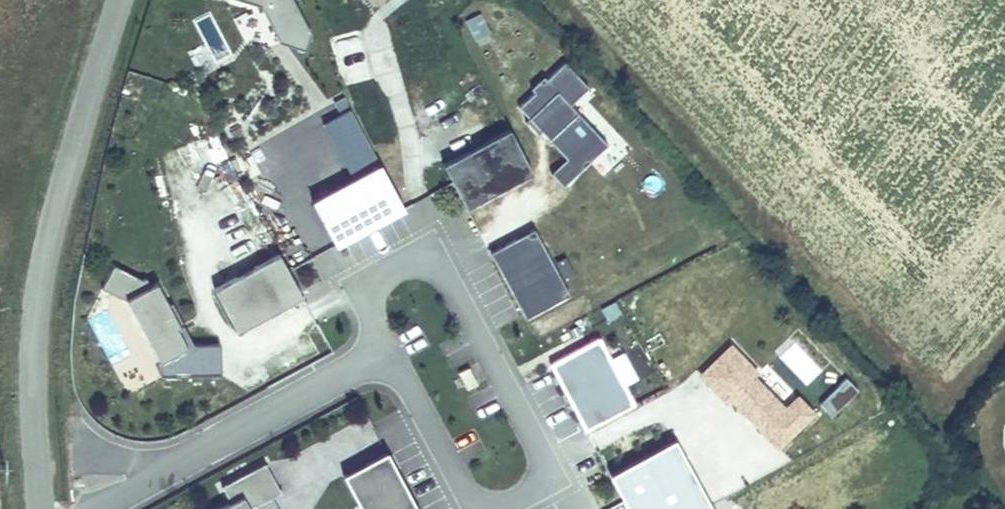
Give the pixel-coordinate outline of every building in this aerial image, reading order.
[(293,0),(240,0),(260,6),(279,43),(306,51),(311,34),(293,0)] [(480,14),(465,22),(475,40),(490,32),(480,14)] [(533,93),(518,108),(563,156),(547,170),(563,187),(608,144),(571,105),(589,88),(566,63),(547,80),(544,76),(530,89),(533,93)] [(442,165),(465,209),(532,174),(508,130),(442,165)] [(334,247),(404,210),(378,163),(309,200),(334,247)] [(535,230),(490,254),(525,321),(570,297),(535,230)] [(234,334),(301,299),(278,255),(211,291),(234,334)] [(124,299),(158,362),(153,364),(160,376),(220,375),(219,345),(184,345),(176,330),(180,328),(156,283),(152,285),(112,267),(102,290),(124,299)] [(600,338),(548,364),(583,432),(635,406),(600,338)] [(784,408),(754,377),(758,374),(730,345),(697,376),(725,405),(730,401),(777,450),(815,414),(797,396),(784,408)] [(385,452),(341,476),(359,508),(416,508),(385,452)] [(280,494),(264,464),(220,486),(230,504),(221,508),(250,508),(280,494)]
